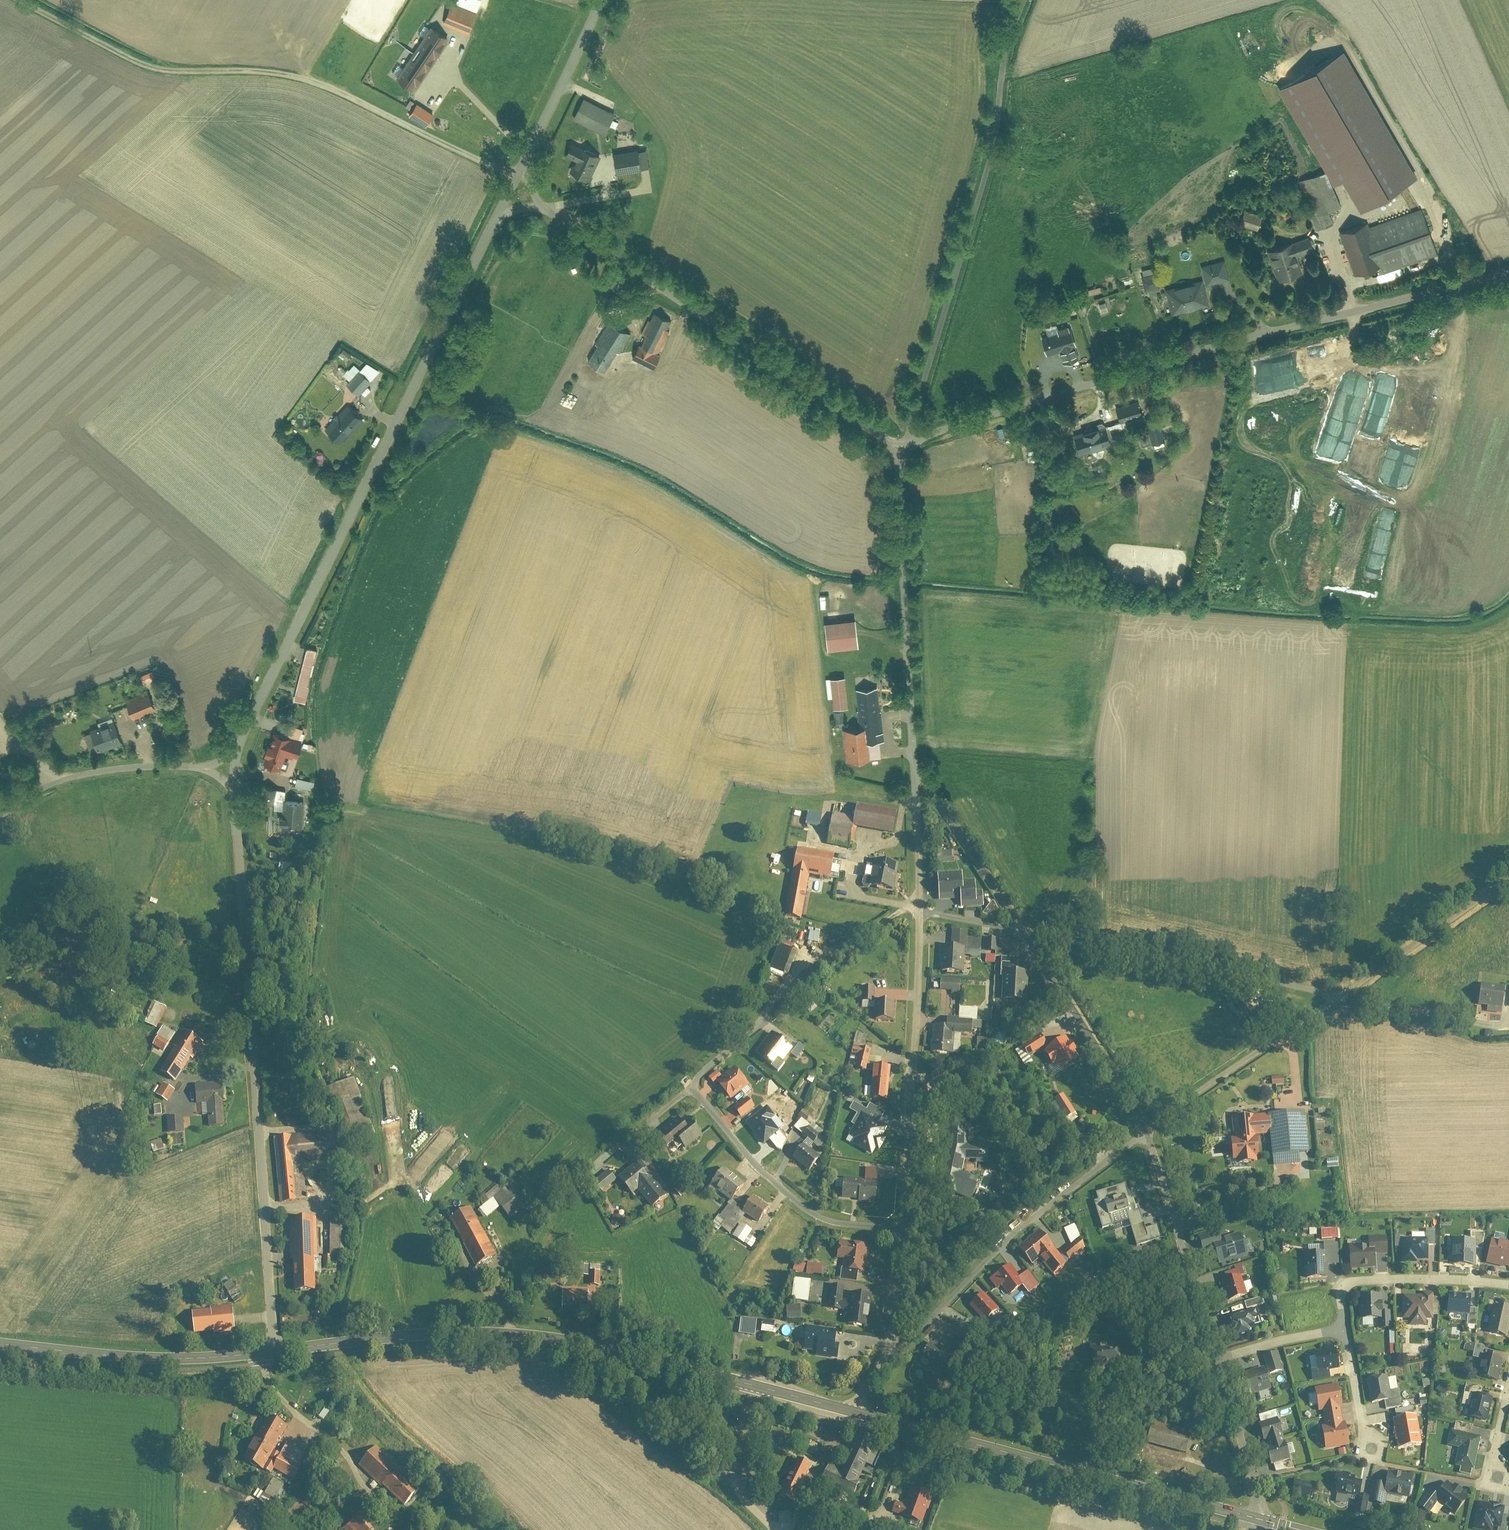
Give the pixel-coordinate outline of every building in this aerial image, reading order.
[(452,7),(444,26),(469,36),(477,17),(452,7)] [(431,29),(397,79),(416,92),(450,42),(431,29)] [(584,99),(575,120),(606,134),(615,114),(584,99)] [(416,107),(409,117),(426,128),(433,117),(416,107)] [(572,142),(565,157),(577,162),(571,174),(591,184),(604,156),(572,142)] [(614,153),(617,176),(648,171),(644,148),(614,153)] [(1335,224),(1330,210),(1368,197),(1356,163),(1300,183),(1317,231),(1335,224)] [(1421,210),(1371,229),(1368,222),(1340,232),(1356,275),(1381,266),(1385,274),(1438,255),(1421,210)] [(1247,213),(1241,227),(1257,232),(1262,218),(1247,213)] [(1269,253),(1278,282),(1303,274),(1298,258),(1316,252),(1312,239),(1269,253)] [(1225,261),(1201,267),(1205,285),(1229,280),(1225,261)] [(1143,272),(1147,290),(1162,287),(1158,269),(1143,272)] [(1166,291),(1173,314),(1209,304),(1203,281),(1166,291)] [(656,314),(634,359),(654,369),(675,323),(656,314)] [(608,322),(586,362),(608,373),(629,334),(608,322)] [(1059,333),(1043,338),(1047,352),(1060,348),(1064,361),(1076,357),(1067,327),(1058,330),(1059,333)] [(368,363),(348,386),(360,397),(380,374),(368,363)] [(335,366),(326,374),(341,388),(347,382),(348,383),(360,370),(353,364),(344,374),(335,366)] [(1116,407),(1119,421),(1142,416),(1139,402),(1116,407)] [(347,406),(325,431),(343,446),(365,421),(347,406)] [(465,409),(463,418),(473,421),(475,413),(465,409)] [(1163,420),(1146,425),(1152,444),(1169,439),(1163,420)] [(1006,430),(1007,438),(1020,435),(1018,427),(1006,430)] [(1108,430),(1101,432),(1100,428),(1085,432),(1087,436),(1075,440),(1079,454),(1112,445),(1108,430)] [(825,623),(828,651),(859,648),(856,619),(825,623)] [(830,680),(834,709),(847,707),(844,679),(830,680)] [(299,684),(295,699),(306,702),(310,687),(299,684)] [(859,718),(865,717),(866,729),(845,731),(847,764),(885,761),(881,716),(879,688),(857,690),(859,718)] [(126,705),(133,721),(156,711),(149,694),(126,705)] [(74,710),(71,718),(80,722),(83,713),(74,710)] [(834,714),(836,725),(846,723),(843,712),(834,714)] [(294,723),(290,733),(305,738),(308,728),(294,723)] [(84,735),(91,754),(122,743),(115,724),(84,735)] [(298,759),(303,743),(276,734),(264,769),(279,774),(285,755),(298,759)] [(265,792),(264,801),(277,802),(278,794),(265,792)] [(851,849),(854,828),(895,835),(898,813),(857,807),(855,820),(833,817),(828,846),(851,849)] [(283,812),(281,832),(287,833),(286,839),(294,840),(295,834),(302,834),(304,814),(283,812)] [(808,815),(806,826),(819,828),(821,817),(808,815)] [(801,924),(810,877),(831,881),(835,857),(797,849),(784,921),(801,924)] [(867,866),(865,879),(869,880),(867,888),(894,894),(899,867),(873,861),(872,867),(867,866)] [(963,901),(963,910),(985,908),(984,894),(977,895),(976,882),(964,883),(963,873),(939,875),(940,902),(963,901)] [(953,931),(952,947),(968,948),(968,932),(953,931)] [(987,939),(986,953),(997,954),(998,940),(987,939)] [(969,960),(981,961),(983,941),(970,940),(969,960)] [(941,947),(939,974),(962,976),(964,949),(941,947)] [(776,972),(789,977),(798,953),(784,949),(776,972)] [(1004,974),(1001,1001),(1026,1003),(1028,975),(1017,974),(1019,960),(1002,958),(1001,973),(1004,974)] [(941,982),(941,996),(959,995),(959,982),(941,982)] [(1483,985),(1480,1007),(1504,1010),(1507,987),(1483,985)] [(861,988),(860,1004),(874,1004),(875,989),(861,988)] [(810,1000),(801,1006),(808,1015),(816,1008),(810,1000)] [(143,1024),(157,1031),(168,1009),(154,1002),(143,1024)] [(878,1005),(878,1023),(894,1022),(894,1005),(878,1005)] [(977,1012),(959,1010),(959,1022),(976,1023),(977,1012)] [(934,1029),(932,1055),(953,1057),(955,1039),(971,1041),(973,1025),(950,1023),(950,1030),(934,1029)] [(997,1028),(995,1046),(1009,1047),(1011,1030),(997,1028)] [(184,1034),(160,1074),(178,1085),(202,1045),(184,1034)] [(773,1035),(758,1053),(774,1066),(789,1049),(773,1035)] [(855,1035),(853,1044),(865,1047),(867,1037),(855,1035)] [(1040,1037),(1022,1050),(1029,1059),(1046,1046),(1040,1037)] [(157,1038),(151,1048),(164,1054),(169,1044),(157,1038)] [(978,1040),(977,1051),(988,1052),(989,1041),(978,1040)] [(1069,1042),(1062,1047),(1058,1041),(1045,1049),(1054,1062),(1050,1065),(1056,1075),(1073,1064),(1068,1056),(1075,1052),(1069,1042)] [(851,1056),(859,1057),(856,1072),(867,1074),(872,1051),(852,1048),(851,1056)] [(875,1066),(872,1091),(865,1090),(864,1100),(870,1101),(870,1102),(887,1104),(892,1068),(875,1066)] [(734,1069),(716,1083),(731,1102),(749,1088),(734,1069)] [(1272,1079),(1273,1087),(1285,1087),(1284,1078),(1272,1079)] [(353,1082),(326,1092),(348,1147),(375,1136),(353,1082)] [(156,1097),(167,1105),(175,1093),(164,1085),(156,1097)] [(208,1129),(224,1128),(222,1085),(195,1086),(197,1120),(208,1120),(208,1129)] [(1064,1096),(1053,1103),(1065,1123),(1076,1116),(1064,1096)] [(748,1102),(735,1112),(743,1122),(755,1112),(748,1102)] [(878,1138),(884,1127),(878,1124),(884,1114),(869,1105),(865,1111),(853,1103),(848,1110),(856,1115),(850,1125),(856,1128),(851,1135),(857,1138),(855,1144),(870,1152),(873,1146),(877,1148),(882,1140),(878,1138)] [(153,1108),(154,1120),(163,1119),(162,1107),(153,1108)] [(1273,1135),(1276,1169),(1302,1166),(1301,1156),(1309,1156),(1305,1112),(1271,1115),(1271,1116),(1232,1119),(1236,1166),(1257,1165),(1255,1137),(1273,1135)] [(812,1119),(804,1113),(801,1117),(808,1123),(812,1119)] [(182,1120),(168,1121),(169,1136),(183,1135),(182,1120)] [(677,1121),(658,1136),(670,1150),(678,1143),(686,1153),(703,1139),(692,1126),(686,1131),(677,1121)] [(803,1121),(794,1132),(813,1147),(822,1137),(803,1121)] [(981,1184),(963,1175),(964,1164),(987,1165),(988,1147),(966,1146),(967,1129),(947,1127),(940,1195),(961,1197),(961,1196),(972,1202),(981,1184)] [(322,1163),(320,1137),(275,1140),(279,1205),(305,1204),(303,1164),(322,1163)] [(805,1148),(794,1161),(810,1174),(820,1161),(805,1148)] [(1328,1162),(1329,1170),(1339,1170),(1339,1162),(1328,1162)] [(633,1196),(636,1193),(651,1210),(664,1198),(650,1181),(637,1166),(620,1181),(633,1196)] [(734,1238),(734,1237),(744,1244),(753,1232),(744,1225),(749,1219),(758,1225),(769,1210),(754,1198),(746,1209),(736,1202),(746,1188),(725,1171),(711,1189),(729,1203),(714,1223),(734,1238)] [(879,1172),(866,1171),(865,1183),(878,1183),(879,1172)] [(591,1185),(602,1196),(616,1183),(605,1172),(591,1185)] [(844,1183),(842,1201),(875,1205),(878,1187),(844,1183)] [(502,1184),(488,1197),(509,1219),(523,1207),(502,1184)] [(1129,1198),(1124,1184),(1094,1194),(1096,1202),(1093,1202),(1102,1231),(1112,1228),(1109,1217),(1123,1212),(1133,1241),(1147,1237),(1134,1196),(1129,1198)] [(474,1206),(448,1221),(475,1268),(501,1254),(474,1206)] [(332,1216),(330,1257),(349,1258),(351,1217),(332,1216)] [(616,1218),(612,1227),(619,1231),(623,1221),(616,1218)] [(290,1221),(293,1294),(320,1293),(317,1220),(290,1221)] [(1321,1232),(1321,1242),(1338,1241),(1337,1231),(1321,1232)] [(1436,1246),(1436,1231),(1428,1231),(1428,1246),(1436,1246)] [(1476,1266),(1476,1251),(1485,1251),(1486,1233),(1472,1232),(1472,1241),(1451,1240),(1451,1266),(1476,1266)] [(1033,1267),(1040,1261),(1056,1280),(1068,1269),(1038,1233),(1018,1250),(1033,1267)] [(1371,1238),(1371,1248),(1350,1249),(1351,1271),(1376,1270),(1375,1255),(1388,1254),(1388,1237),(1371,1238)] [(1216,1250),(1220,1266),(1248,1258),(1242,1238),(1218,1244),(1218,1242),(1202,1246),(1204,1253),(1216,1250)] [(747,1248),(753,1251),(757,1243),(750,1240),(747,1248)] [(1403,1240),(1402,1265),(1426,1266),(1426,1241),(1403,1240)] [(1490,1240),(1485,1264),(1492,1265),(1508,1269),(1508,1245),(1490,1240)] [(1323,1246),(1323,1254),(1303,1255),(1305,1282),(1328,1280),(1327,1267),(1340,1266),(1338,1245),(1323,1246)] [(858,1274),(865,1276),(869,1249),(848,1246),(848,1247),(841,1246),(838,1261),(846,1262),(845,1268),(844,1268),(842,1282),(857,1284),(858,1274)] [(324,1259),(324,1270),(332,1270),(333,1259),(324,1259)] [(796,1263),(793,1272),(802,1275),(805,1266),(796,1263)] [(808,1266),(808,1277),(821,1278),(822,1267),(808,1266)] [(998,1291),(1003,1288),(1010,1298),(1024,1288),(1028,1295),(1041,1287),(1031,1272),(1021,1279),(1012,1266),(996,1278),(991,1282),(998,1291)] [(1242,1266),(1224,1271),(1227,1281),(1223,1282),(1228,1305),(1247,1301),(1241,1278),(1245,1277),(1242,1266)] [(250,1270),(224,1288),(235,1304),(262,1286),(250,1270)] [(590,1274),(589,1289),(599,1290),(600,1275),(590,1274)] [(795,1281),(792,1302),(807,1304),(810,1283),(795,1281)] [(853,1296),(851,1305),(842,1304),(844,1289),(832,1288),(829,1311),(841,1312),(841,1311),(850,1313),(848,1329),(867,1331),(872,1299),(853,1296)] [(564,1293),(562,1312),(588,1314),(589,1294),(564,1293)] [(986,1295),(971,1308),(984,1324),(1000,1311),(986,1295)] [(1360,1297),(1361,1325),(1378,1324),(1378,1332),(1392,1332),(1392,1313),(1381,1314),(1381,1296),(1360,1297)] [(1466,1328),(1478,1329),(1479,1311),(1471,1311),(1472,1298),(1450,1296),(1448,1316),(1467,1318),(1466,1328)] [(1427,1330),(1427,1321),(1433,1322),(1433,1317),(1439,1317),(1440,1300),(1434,1300),(1434,1299),(1403,1298),(1402,1321),(1410,1321),(1409,1330),(1427,1330)] [(1263,1299),(1244,1304),(1246,1311),(1264,1306),(1263,1299)] [(1488,1334),(1508,1339),(1508,1334),(1508,1311),(1494,1307),(1488,1334)] [(786,1308),(787,1322),(802,1322),(802,1308),(786,1308)] [(1262,1308),(1229,1317),(1236,1341),(1251,1336),(1250,1330),(1267,1325),(1262,1308)] [(194,1315),(196,1336),(235,1334),(233,1312),(194,1315)] [(744,1342),(755,1343),(757,1327),(746,1325),(744,1342)] [(764,1327),(763,1335),(773,1337),(774,1329),(764,1327)] [(805,1350),(818,1352),(817,1357),(834,1360),(838,1338),(825,1336),(825,1332),(808,1329),(805,1350)] [(1439,1339),(1443,1342),(1447,1335),(1443,1332),(1439,1339)] [(954,1350),(961,1353),(967,1341),(960,1338),(954,1350)] [(932,1342),(922,1361),(941,1372),(952,1353),(932,1342)] [(1091,1346),(1095,1371),(1122,1367),(1118,1342),(1091,1346)] [(1476,1349),(1474,1359),(1483,1361),(1485,1350),(1476,1349)] [(1336,1351),(1315,1355),(1318,1373),(1340,1369),(1336,1351)] [(1390,1354),(1384,1358),(1390,1366),(1396,1362),(1390,1354)] [(1283,1373),(1278,1355),(1267,1358),(1271,1376),(1283,1373)] [(1479,1380),(1498,1384),(1503,1362),(1484,1358),(1479,1380)] [(1311,1375),(1312,1385),(1330,1382),(1328,1373),(1311,1375)] [(1245,1380),(1250,1396),(1270,1390),(1266,1374),(1245,1380)] [(1385,1405),(1386,1413),(1402,1411),(1399,1392),(1391,1393),(1389,1379),(1368,1383),(1372,1407),(1385,1405)] [(1441,1386),(1436,1394),(1444,1399),(1449,1391),(1441,1386)] [(1484,1390),(1468,1386),(1465,1397),(1475,1400),(1470,1420),(1487,1424),(1492,1400),(1482,1398),(1484,1390)] [(1320,1412),(1324,1411),(1327,1429),(1324,1429),(1328,1451),(1350,1447),(1346,1425),(1342,1426),(1339,1409),(1344,1408),(1341,1390),(1317,1395),(1320,1412)] [(1420,1401),(1421,1407),(1429,1405),(1427,1399),(1420,1401)] [(1277,1413),(1258,1417),(1260,1424),(1278,1420),(1277,1413)] [(1417,1415),(1394,1418),(1398,1448),(1422,1444),(1417,1415)] [(281,1456),(274,1452),(287,1429),(268,1419),(244,1461),(270,1476),(281,1456)] [(1271,1440),(1273,1448),(1266,1449),(1271,1467),(1290,1462),(1286,1444),(1282,1445),(1280,1438),(1284,1437),(1280,1421),(1259,1426),(1263,1442),(1271,1440)] [(1154,1424),(1149,1447),(1188,1456),(1193,1433),(1154,1424)] [(1473,1428),(1457,1424),(1455,1431),(1471,1435),(1473,1428)] [(1482,1439),(1463,1435),(1451,1432),(1448,1448),(1460,1450),(1457,1465),(1475,1469),(1482,1439)] [(873,1441),(858,1435),(841,1471),(827,1464),(819,1482),(853,1497),(860,1481),(856,1479),(873,1441)] [(275,1472),(294,1483),(308,1457),(288,1447),(275,1472)] [(377,1448),(360,1468),(405,1506),(422,1486),(377,1448)] [(809,1465),(793,1458),(776,1494),(793,1502),(809,1465)] [(1292,1462),(1274,1466),(1275,1474),(1293,1470),(1292,1462)] [(1373,1484),(1369,1504),(1386,1507),(1388,1497),(1409,1501),(1414,1480),(1390,1475),(1387,1487),(1373,1484)] [(1338,1478),(1334,1495),(1358,1500),(1362,1483),(1338,1478)] [(262,1492),(276,1500),(283,1487),(270,1479),(262,1492)] [(1297,1482),(1294,1495),(1311,1499),(1314,1486),(1297,1482)] [(931,1494),(909,1485),(901,1504),(893,1500),(889,1510),(899,1514),(898,1518),(918,1526),(931,1494)] [(1435,1495),(1422,1511),(1433,1519),(1442,1508),(1449,1513),(1454,1517),(1467,1499),(1448,1485),(1438,1497),(1435,1495)] [(1358,1503),(1355,1514),(1363,1516),(1365,1505),(1358,1503)] [(1505,1510),(1478,1505),(1474,1529),(1501,1529),(1505,1510)] [(344,1528),(345,1529),(371,1529),(372,1529),(359,1515),(344,1528)]
